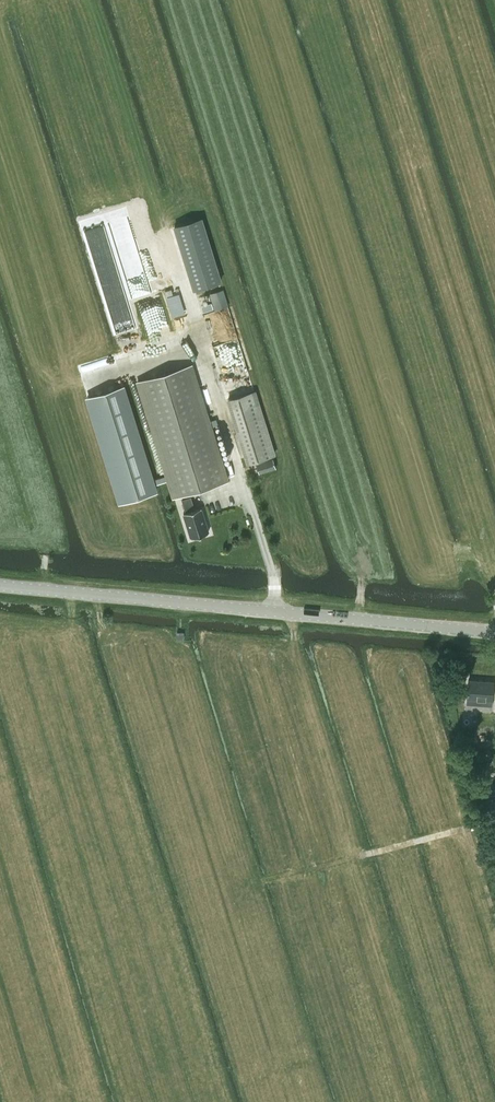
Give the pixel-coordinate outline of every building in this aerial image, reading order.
[(202,219),(175,227),(193,289),(220,281),(202,219)] [(138,381),(164,467),(167,475),(168,479),(174,497),(227,480),(191,364),(138,381)] [(121,386),(87,397),(119,502),(155,490),(153,484),(168,479),(167,475),(152,480),(122,386),(121,386)] [(228,399),(248,462),(274,454),(254,391),(228,399)] [(273,458),(259,463),(262,473),(276,468),(273,458)] [(182,499),(186,512),(184,512),(191,537),(208,532),(201,507),(195,509),(191,496),(182,499)] [(468,680),(467,703),(492,705),(493,682),(468,680)]
